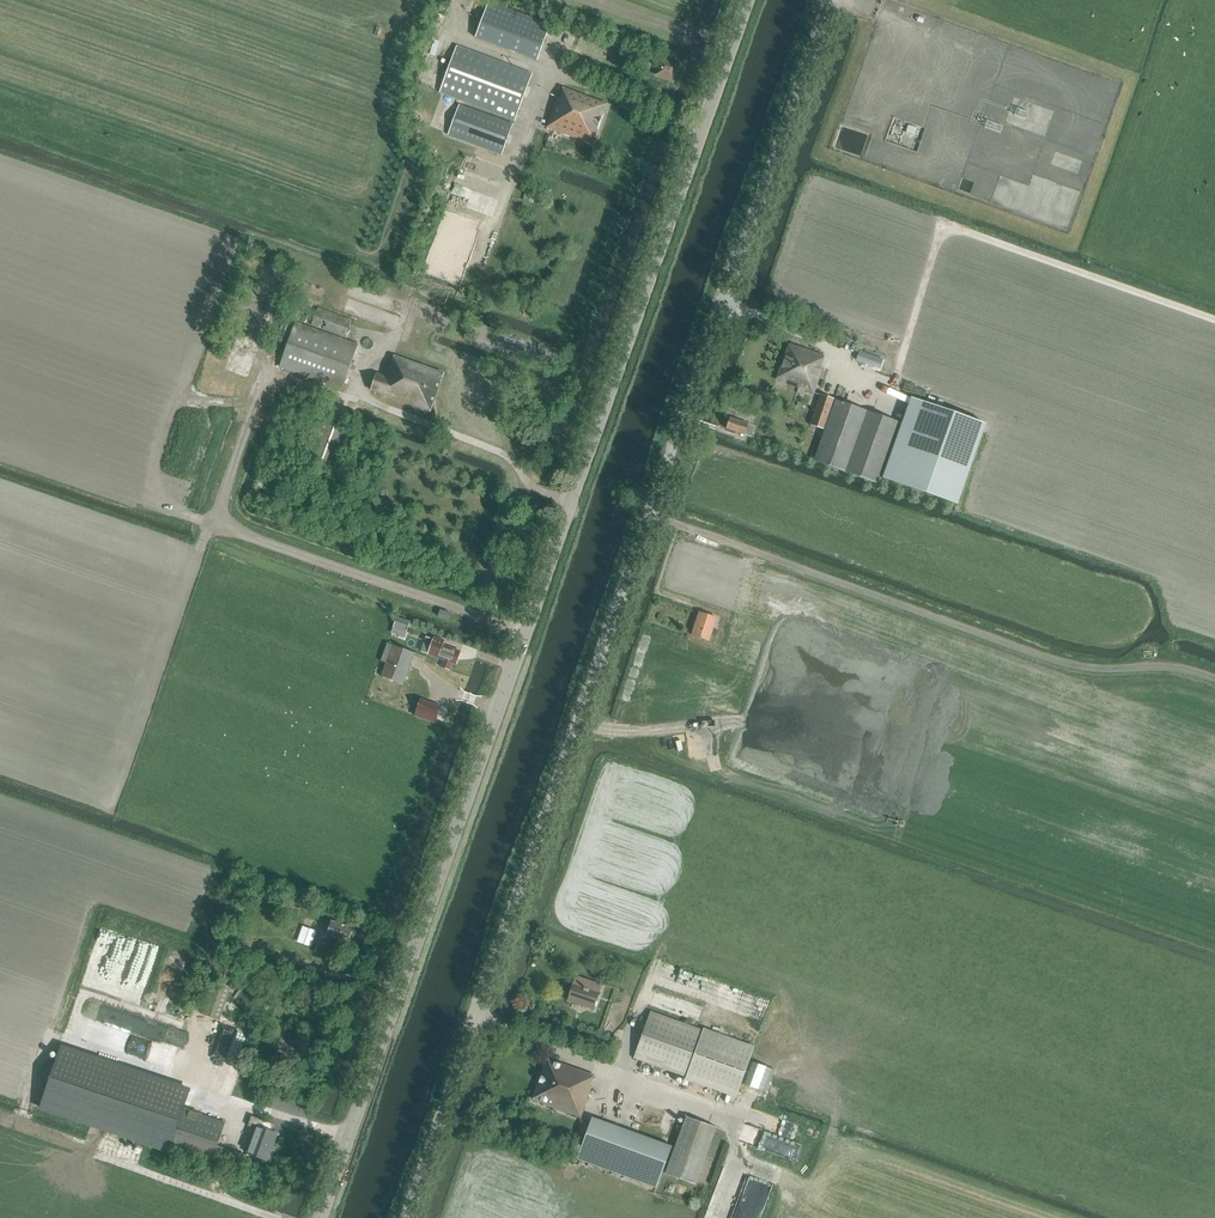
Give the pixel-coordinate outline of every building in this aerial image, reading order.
[(475,38),(536,61),(550,24),(488,2),(475,38)] [(439,93),(515,120),(532,74),(456,46),(439,93)] [(656,75),(674,81),(679,65),(661,60),(656,75)] [(546,127),(593,143),(607,104),(562,88),(558,98),(556,98),(546,127)] [(1023,98),(1021,109),(1032,111),(1034,100),(1023,98)] [(447,136),(501,155),(513,124),(459,104),(447,136)] [(994,111),(991,119),(1006,125),(1009,117),(994,111)] [(921,129),(924,118),(913,116),(910,127),(921,129)] [(450,246),(446,255),(464,263),(468,255),(450,246)] [(279,367),(342,389),(358,343),(345,339),(352,319),(318,307),(311,327),(295,321),(279,367)] [(857,329),(853,336),(863,341),(867,334),(857,329)] [(778,380),(815,393),(825,367),(823,366),(825,359),(824,358),(825,357),(790,345),(778,380)] [(388,367),(385,376),(377,373),(371,390),(430,412),(444,373),(394,356),(390,367),(388,367)] [(814,461),(877,484),(899,422),(820,394),(810,425),(825,430),(814,461)] [(883,478),(957,504),(971,467),(986,423),(911,397),(883,478)] [(726,430),(744,436),(745,435),(752,437),(756,427),(730,418),(726,430)] [(304,458),(337,470),(352,431),(319,419),(304,458)] [(440,619),(449,621),(451,615),(442,612),(440,619)] [(692,635),(710,641),(717,618),(699,613),(692,635)] [(392,632),(405,636),(410,622),(396,617),(392,632)] [(443,645),(444,642),(434,638),(428,655),(443,661),(441,666),(449,669),(451,663),(455,665),(460,652),(443,645)] [(381,676),(403,684),(415,653),(386,642),(380,661),(386,662),(381,676)] [(441,707),(420,700),(415,716),(435,723),(441,707)] [(301,936),(317,941),(322,923),(306,918),(301,936)] [(327,935),(349,942),(353,929),(331,921),(327,935)] [(736,1002),(743,978),(667,957),(662,977),(668,979),(667,982),(736,1002)] [(201,1014),(220,1021),(238,967),(218,961),(209,987),(201,1014)] [(568,1000),(594,1009),(603,984),(577,975),(574,983),(568,1000)] [(634,1058),(737,1095),(754,1049),(651,1011),(634,1058)] [(225,1122),(184,1108),(190,1091),(60,1047),(40,1107),(211,1165),(225,1122)] [(591,1087),(595,1076),(548,1059),(533,1100),(582,1117),(592,1088),(591,1087)] [(243,1063),(239,1075),(249,1080),(254,1067),(243,1063)] [(608,1101),(622,1105),(627,1090),(613,1086),(608,1101)] [(641,1109),(641,1093),(626,1093),(626,1109),(641,1109)] [(595,1115),(580,1157),(659,1185),(674,1144),(595,1115)] [(272,1131),(274,1124),(252,1116),(248,1126),(255,1128),(246,1153),(271,1162),(276,1147),(273,1146),(278,1134),(272,1131)] [(743,1132),(771,1142),(776,1127),(748,1116),(743,1132)] [(666,1174),(696,1185),(716,1128),(686,1117),(666,1174)] [(222,1164),(242,1170),(247,1155),(228,1149),(222,1164)]
